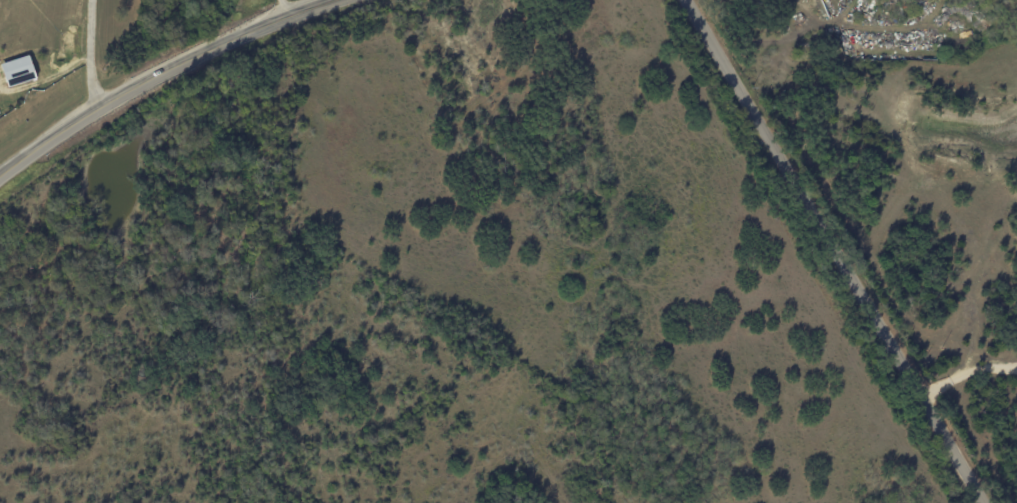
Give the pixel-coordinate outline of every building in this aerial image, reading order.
[(7,86),(36,77),(29,54),(0,63),(0,64),(7,86)]
